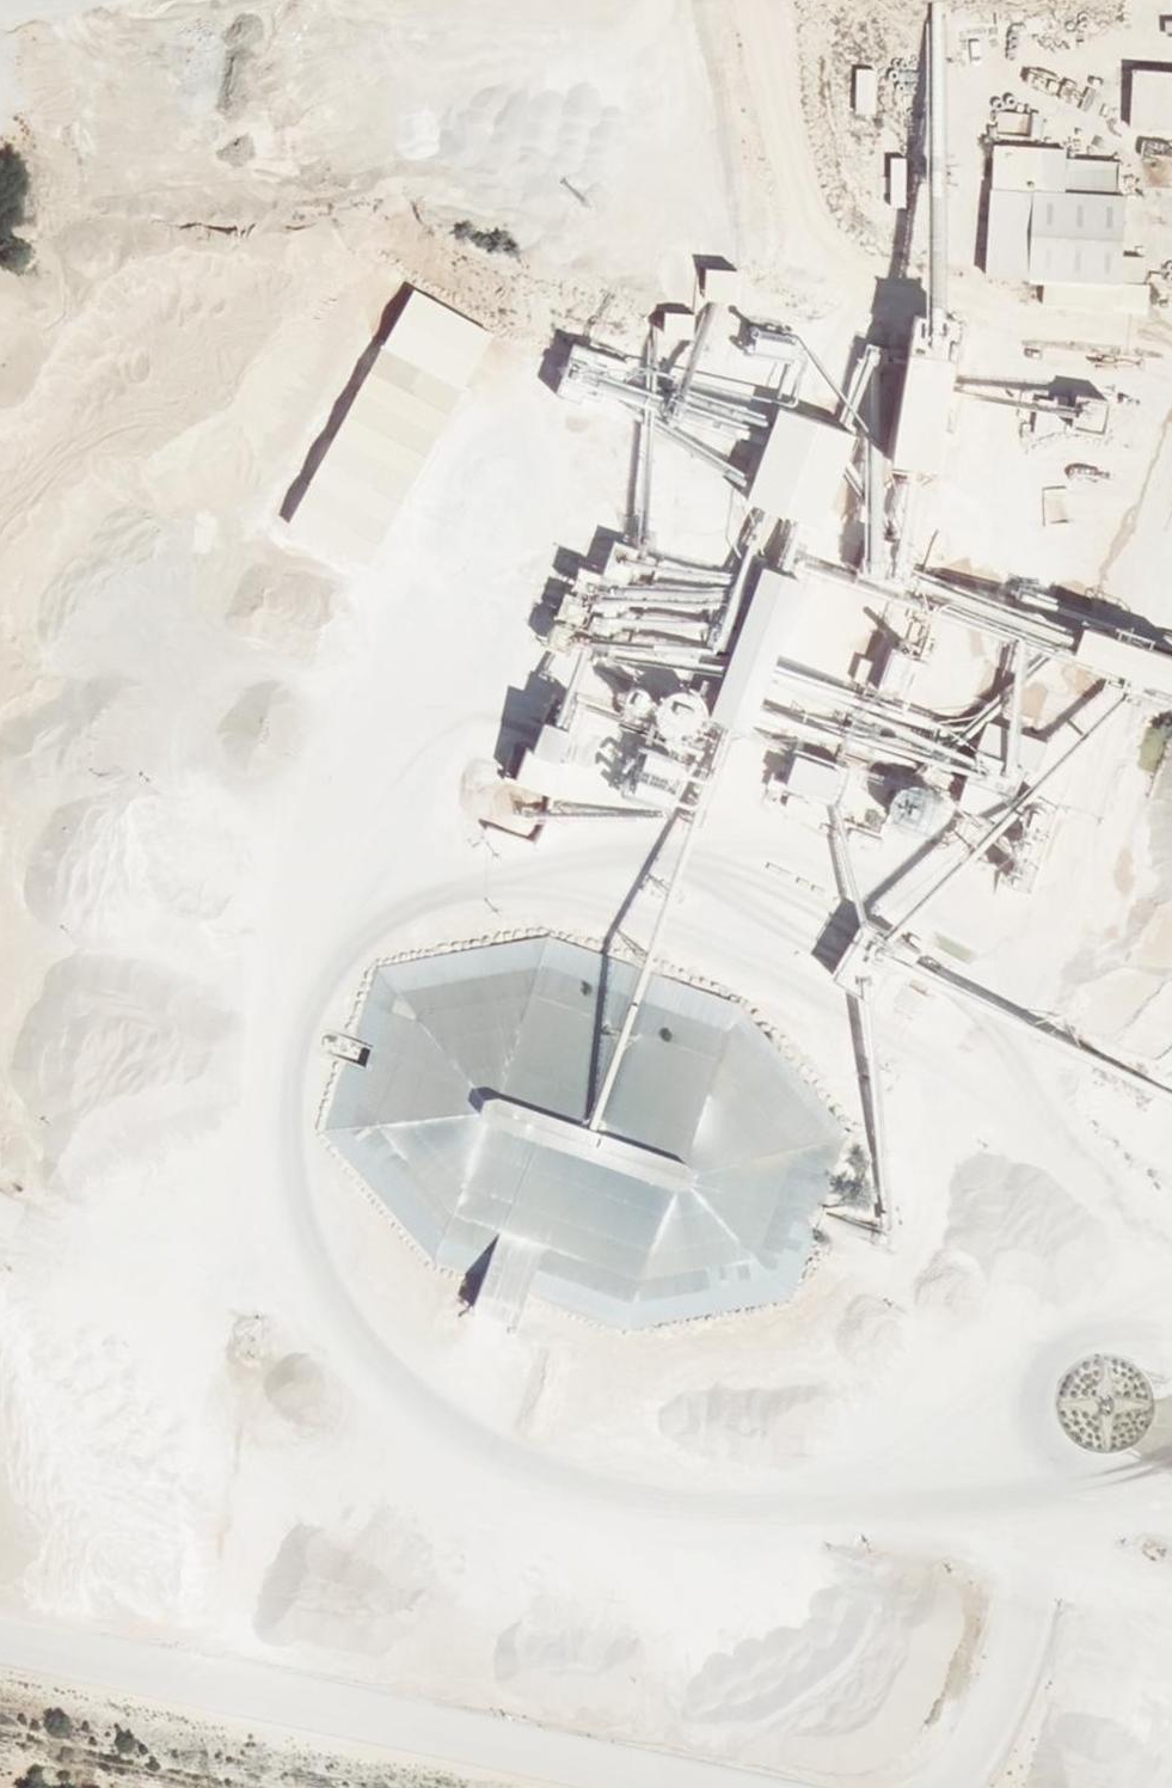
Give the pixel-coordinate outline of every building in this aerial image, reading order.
[(1132,126),(1171,128),(1171,68),(1136,67),(1132,126)] [(995,145),(989,277),(1127,283),(1131,193),(1122,192),(1123,159),(1068,157),(1069,148),(995,145)] [(414,292),(386,342),(466,386),(494,337),(414,292)] [(952,353),(895,342),(874,454),(930,465),(952,353)] [(463,389),(382,347),(288,526),(369,568),(463,389)] [(779,401),(748,498),(826,523),(857,426),(779,401)] [(714,706),(712,697),(708,689),(701,683),(693,680),(685,680),(677,682),(670,686),(664,693),(661,700),(661,709),(663,717),(668,724),(675,729),(683,732),(692,732),(701,729),(708,723),(712,715),(714,706)] [(477,764),(546,791),(571,726),(502,699),(477,764)] [(778,780),(823,798),(837,764),(792,747),(778,780)] [(871,912),(836,981),(892,1010),(917,960),(902,953),(912,932),(871,912)] [(394,985),(346,1130),(435,1248),(632,1315),(799,1274),(849,1133),(738,1011),(543,954),(394,985)]
